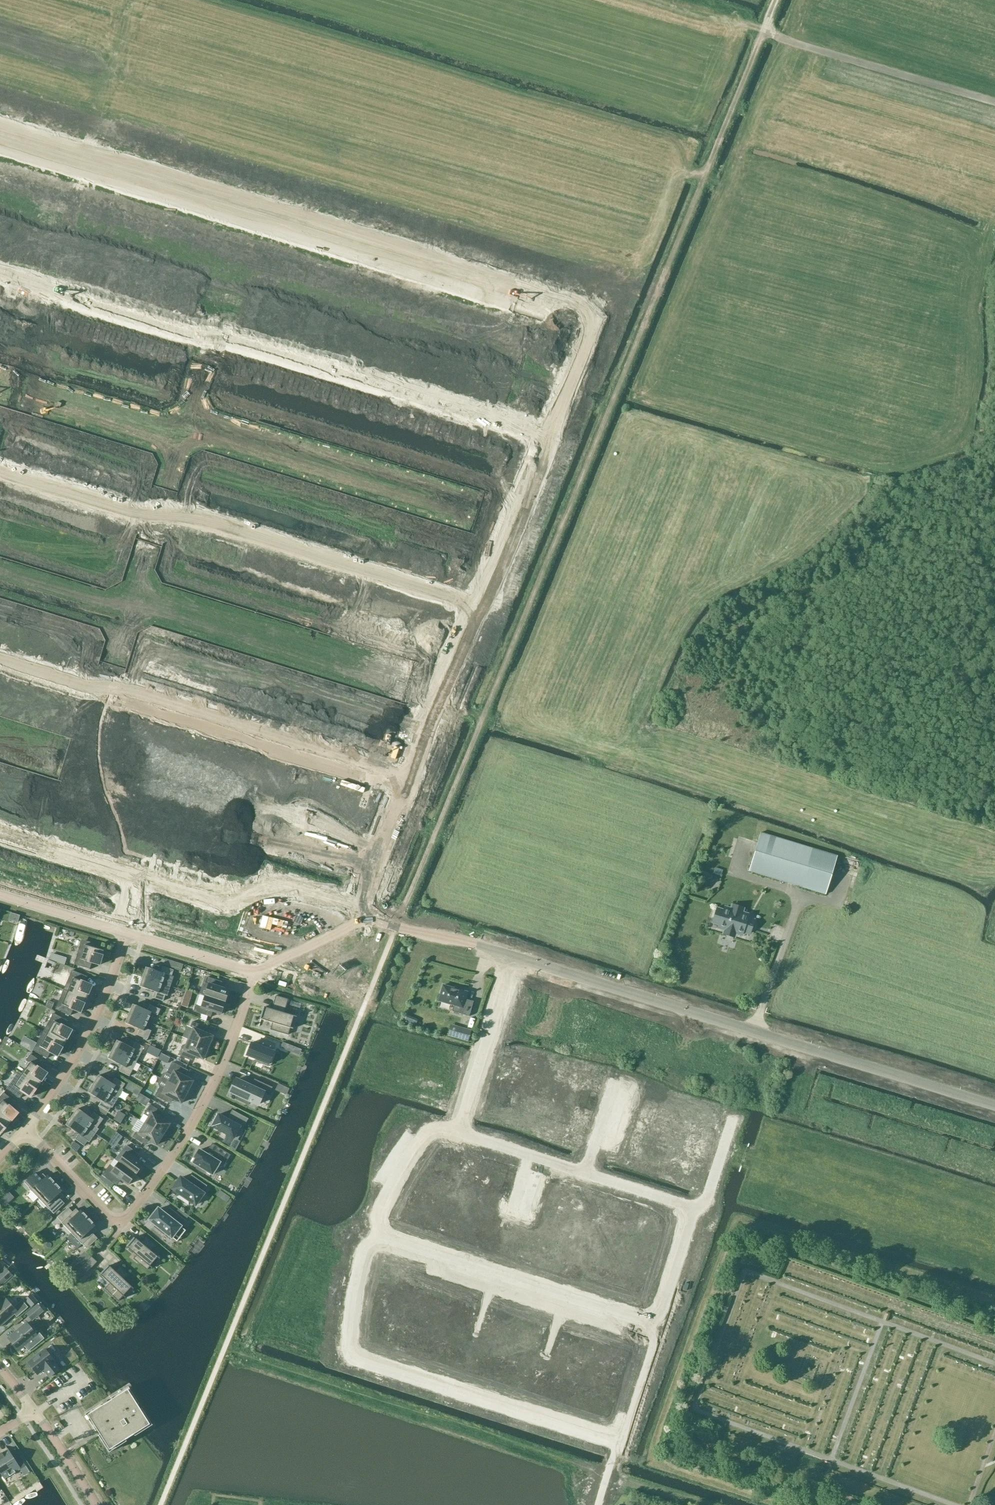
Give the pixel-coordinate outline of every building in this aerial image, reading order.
[(6,252),(8,247),(16,250),(21,233),(13,230),(14,226),(0,221),(0,250),(6,252)] [(36,232),(26,263),(43,268),(47,253),(66,259),(74,236),(62,232),(60,240),(36,232)] [(121,262),(112,289),(129,294),(138,267),(121,262)] [(0,305),(0,316),(20,322),(19,325),(26,327),(31,312),(24,310),(25,307),(2,299),(0,305)] [(398,317),(394,328),(404,331),(409,314),(408,314),(407,320),(398,317)] [(41,316),(34,338),(49,343),(48,347),(58,350),(64,331),(55,328),(58,320),(57,320),(56,321),(52,319),(53,318),(49,317),(49,318),(41,316)] [(79,323),(74,340),(98,348),(96,354),(102,355),(106,344),(100,342),(103,331),(79,323)] [(116,338),(113,347),(118,348),(114,363),(133,369),(135,362),(140,364),(146,346),(140,344),(141,343),(122,337),(121,340),(116,338)] [(153,354),(148,367),(162,372),(161,375),(178,380),(186,356),(169,351),(167,358),(153,354)] [(238,366),(233,382),(250,387),(255,371),(238,366)] [(266,374),(261,391),(275,395),(281,379),(266,374)] [(281,379),(275,395),(290,400),(295,383),(281,379)] [(306,387),(301,403),(316,408),(321,391),(306,387)] [(321,391),(316,408),(330,412),(335,396),(321,391)] [(347,399),(341,416),(356,420),(361,403),(347,399)] [(361,403),(356,420),(370,424),(375,408),(361,403)] [(390,412),(385,429),(399,433),(404,417),(390,412)] [(404,417),(399,433),(413,438),(418,421),(404,417)] [(430,425),(425,441),(439,446),(444,429),(430,425)] [(444,429),(439,446),(454,450),(459,434),(444,429)] [(15,433),(12,443),(18,445),(14,455),(26,459),(32,440),(20,436),(21,435),(15,433)] [(470,437),(465,454),(482,459),(487,442),(470,437)] [(32,440),(26,459),(38,463),(41,452),(47,454),(50,444),(44,442),(44,443),(32,440)] [(64,448),(61,458),(67,460),(63,471),(75,474),(81,455),(69,451),(70,450),(64,448)] [(81,455),(75,474),(87,478),(90,467),(96,469),(99,459),(93,457),(93,458),(81,455)] [(113,464),(110,473),(116,475),(112,486),(124,489),(130,470),(118,466),(119,465),(113,464)] [(130,470),(124,489),(136,493),(139,482),(145,484),(148,474),(142,473),(142,474),(130,470)] [(95,542),(90,559),(100,562),(115,567),(118,558),(130,562),(133,553),(121,549),(123,540),(108,536),(104,547),(102,546),(102,544),(95,542)] [(195,544),(171,536),(165,557),(187,565),(184,574),(196,578),(205,549),(194,546),(195,544)] [(272,589),(269,600),(275,602),(278,591),(272,589)] [(355,613),(353,622),(359,624),(361,618),(378,623),(376,629),(383,631),(388,616),(381,614),(385,602),(368,596),(362,615),(355,613)] [(3,634),(6,623),(13,625),(15,617),(0,612),(0,633),(3,634)] [(26,620),(21,634),(38,640),(36,644),(48,648),(51,637),(58,639),(61,631),(26,620)] [(68,634),(66,641),(72,643),(69,655),(95,663),(99,648),(91,646),(93,641),(68,634)] [(147,661),(145,669),(161,674),(165,660),(172,663),(178,645),(163,640),(160,647),(152,645),(149,653),(148,653),(145,660),(147,661)] [(179,677),(177,685),(191,690),(194,682),(196,682),(198,677),(205,679),(209,666),(202,663),(201,667),(184,662),(182,670),(180,669),(178,677),(179,677)] [(221,669),(213,694),(222,697),(226,685),(237,688),(241,676),(221,669)] [(250,699),(248,707),(263,712),(267,698),(272,700),(276,687),(270,686),(269,688),(255,683),(253,691),(251,691),(248,698),(250,699)] [(15,691),(12,701),(19,703),(15,717),(24,720),(29,705),(25,704),(30,689),(20,686),(18,692),(15,691)] [(41,699),(38,709),(45,711),(41,725),(50,728),(55,713),(51,712),(56,697),(46,694),(44,700),(41,699)] [(291,698),(285,718),(298,723),(301,716),(302,716),(304,708),(303,708),(305,702),(291,698)] [(58,714),(54,729),(63,732),(67,718),(74,720),(78,710),(74,709),(76,703),(66,700),(62,715),(58,714)] [(825,894),(837,856),(760,833),(749,871),(825,894)] [(713,874),(703,871),(701,879),(711,882),(713,874)] [(716,909),(712,921),(719,923),(718,927),(725,929),(724,932),(734,935),(735,932),(742,934),(743,931),(750,933),(754,921),(747,918),(748,915),(741,913),(742,910),(732,907),(731,910),(724,907),(723,911),(716,909)] [(99,966),(104,951),(94,948),(95,944),(95,943),(94,945),(83,941),(79,953),(77,952),(74,964),(89,969),(91,963),(99,966)] [(49,959),(64,965),(67,957),(51,953),(49,959)] [(146,968),(142,977),(162,984),(170,986),(173,977),(171,976),(173,970),(163,967),(161,973),(146,968)] [(72,970),(63,990),(86,999),(92,986),(84,983),(87,977),(72,970)] [(162,984),(142,977),(139,987),(154,992),(152,998),(163,1001),(165,995),(158,993),(162,984)] [(205,996),(225,1002),(228,990),(217,987),(219,981),(207,977),(205,983),(209,984),(205,996)] [(466,992),(442,985),(437,1001),(453,1005),(451,1011),(468,1016),(472,1001),(464,999),(466,992)] [(86,999),(63,990),(55,1009),(70,1015),(73,1009),(80,1013),(86,999)] [(181,1005),(186,1007),(192,992),(186,990),(181,1005)] [(221,1014),(225,1002),(205,996),(201,1008),(195,1006),(193,1012),(208,1016),(210,1010),(221,1014)] [(275,996),(273,1003),(271,1009),(263,1007),(259,1019),(271,1023),(269,1030),(287,1035),(289,1028),(292,1029),(296,1017),(283,1013),(285,1006),(287,999),(275,996)] [(54,1003),(48,1000),(45,1006),(52,1009),(54,1003)] [(129,1014),(147,1022),(151,1013),(157,1015),(160,1009),(150,1005),(147,1011),(133,1005),(129,1014)] [(43,1032),(64,1043),(71,1031),(64,1027),(67,1021),(53,1013),(43,1032)] [(144,1028),(147,1022),(129,1014),(125,1023),(139,1029),(137,1035),(147,1039),(151,1031),(144,1028)] [(202,1032),(204,1026),(192,1021),(190,1027),(187,1026),(182,1037),(188,1040),(208,1048),(213,1036),(202,1032)] [(471,1030),(458,1027),(455,1038),(468,1042),(471,1030)] [(57,1056),(64,1043),(43,1032),(33,1050),(47,1058),(50,1052),(57,1056)] [(261,1039),(258,1046),(251,1043),(246,1055),(256,1059),(255,1061),(261,1064),(262,1061),(269,1064),(274,1051),(272,1051),(275,1044),(261,1039)] [(208,1048),(188,1040),(186,1046),(182,1045),(178,1055),(190,1060),(192,1055),(203,1059),(208,1048)] [(117,1041),(112,1049),(130,1059),(132,1054),(138,1057),(144,1047),(134,1042),(131,1048),(117,1041)] [(130,1059),(112,1049),(108,1059),(122,1066),(119,1071),(129,1076),(132,1071),(126,1068),(130,1059)] [(29,1063),(22,1074),(38,1085),(46,1074),(40,1069),(44,1064),(30,1055),(26,1061),(29,1063)] [(168,1082),(187,1092),(193,1081),(182,1075),(186,1069),(172,1062),(167,1073),(172,1076),(168,1082)] [(22,1074),(18,1072),(6,1089),(20,1098),(23,1093),(30,1098),(38,1085),(22,1074)] [(93,1084),(110,1094),(115,1086),(121,1089),(124,1084),(115,1078),(112,1083),(98,1075),(93,1084)] [(251,1086),(236,1079),(230,1092),(238,1096),(237,1099),(248,1104),(249,1101),(257,1105),(263,1093),(269,1095),(272,1087),(254,1079),(251,1086)] [(597,1085),(578,1079),(574,1091),(593,1097),(597,1085)] [(181,1103),(187,1092),(168,1082),(165,1089),(160,1086),(155,1096),(168,1103),(171,1097),(181,1103)] [(110,1094),(93,1084),(88,1093),(101,1101),(98,1106),(108,1112),(111,1107),(112,1108),(117,1099),(110,1094)] [(593,1097),(574,1091),(571,1102),(589,1108),(593,1097)] [(8,1125),(18,1114),(11,1109),(16,1104),(3,1093),(0,1097),(0,1117),(8,1125)] [(659,1105),(640,1099),(637,1111),(655,1117),(659,1105)] [(589,1108),(571,1102),(567,1113),(586,1119),(589,1108)] [(149,1117),(145,1123),(163,1134),(169,1124),(159,1117),(162,1112),(150,1104),(147,1110),(144,1114),(149,1117)] [(71,1117),(88,1129),(90,1125),(96,1129),(103,1119),(94,1113),(90,1118),(77,1109),(71,1117)] [(229,1117),(228,1120),(218,1114),(212,1127),(226,1134),(226,1135),(226,1138),(230,1140),(232,1139),(232,1138),(234,1139),(240,1127),(242,1129),(248,1119),(232,1110),(229,1117)] [(655,1117),(637,1111),(633,1122),(652,1128),(655,1117)] [(586,1119),(567,1113),(564,1125),(582,1131),(586,1119)] [(8,1125),(0,1117),(0,1135),(8,1125)] [(82,1137),(88,1129),(71,1117),(65,1125),(78,1134),(75,1140),(84,1146),(88,1141),(82,1137)] [(652,1128),(633,1122),(630,1133),(648,1139),(652,1128)] [(708,1141),(713,1126),(699,1122),(695,1137),(687,1135),(684,1146),(688,1147),(685,1159),(702,1164),(709,1142),(708,1141)] [(163,1134),(145,1123),(139,1134),(136,1132),(133,1137),(143,1144),(146,1139),(156,1145),(163,1134)] [(648,1139),(630,1133),(626,1145),(645,1151),(648,1139)] [(209,1150),(207,1155),(199,1150),(194,1157),(196,1158),(193,1163),(198,1166),(197,1169),(204,1173),(205,1171),(212,1175),(219,1163),(223,1166),(230,1155),(212,1144),(208,1150),(209,1150)] [(119,1162),(136,1175),(143,1165),(133,1158),(137,1153),(126,1146),(123,1150),(126,1153),(119,1162)] [(128,1185),(136,1175),(119,1162),(114,1168),(109,1165),(102,1175),(114,1184),(118,1178),(128,1185)] [(28,1188),(38,1199),(55,1183),(48,1176),(46,1177),(43,1174),(39,1178),(35,1173),(26,1182),(30,1186),(28,1188)] [(192,1176),(187,1182),(180,1178),(172,1189),(179,1194),(177,1197),(188,1205),(191,1202),(195,1205),(203,1194),(202,1192),(206,1186),(192,1176)] [(55,1183),(38,1199),(49,1210),(51,1208),(55,1213),(64,1204),(60,1199),(64,1196),(61,1193),(63,1191),(55,1183)] [(614,1206),(609,1221),(617,1224),(619,1217),(641,1224),(646,1209),(637,1206),(637,1205),(636,1206),(633,1205),(633,1204),(632,1203),(632,1204),(624,1202),(621,1208),(614,1206)] [(61,1223),(71,1234),(88,1218),(81,1211),(79,1212),(76,1209),(72,1213),(68,1208),(59,1217),(63,1221),(61,1223)] [(185,1230),(182,1227),(187,1221),(169,1208),(164,1214),(158,1209),(149,1220),(156,1225),(154,1227),(164,1234),(165,1232),(177,1241),(185,1230)] [(671,1216),(657,1212),(655,1220),(654,1220),(652,1226),(653,1226),(652,1228),(648,1227),(644,1239),(653,1242),(655,1236),(664,1239),(666,1232),(667,1232),(670,1225),(668,1224),(671,1216)] [(443,1215),(440,1226),(444,1228),(441,1238),(452,1242),(460,1218),(449,1214),(448,1216),(443,1215)] [(88,1218),(71,1234),(82,1245),(84,1243),(88,1247),(97,1239),(93,1234),(96,1231),(94,1228),(96,1226),(88,1218)] [(498,1230),(491,1254),(502,1257),(507,1243),(512,1245),(515,1236),(498,1230)] [(141,1243),(135,1238),(127,1248),(136,1256),(133,1259),(147,1271),(150,1267),(152,1269),(160,1259),(151,1252),(155,1246),(145,1238),(141,1243)] [(524,1240),(517,1262),(529,1266),(536,1244),(524,1240)] [(536,1244),(529,1266),(540,1270),(547,1247),(536,1244)] [(558,1247),(555,1256),(561,1258),(555,1274),(567,1278),(575,1252),(558,1247)] [(575,1252),(567,1278),(578,1282),(583,1267),(589,1269),(593,1255),(587,1254),(586,1256),(575,1252)] [(97,1262),(91,1257),(81,1267),(87,1272),(97,1262)] [(129,1275),(120,1266),(115,1272),(109,1266),(100,1275),(109,1283),(104,1289),(117,1301),(122,1296),(124,1298),(133,1288),(124,1280),(129,1275)] [(6,1269),(0,1275),(0,1284),(1,1285),(12,1275),(6,1269)] [(611,1270),(605,1290),(617,1294),(624,1274),(611,1270)] [(0,1301),(0,1326),(14,1313),(17,1316),(27,1305),(21,1298),(13,1306),(5,1298),(1,1302),(0,1301)] [(43,1311),(38,1305),(27,1314),(32,1320),(43,1311)] [(37,1336),(26,1323),(8,1338),(18,1351),(37,1336)] [(49,1377),(59,1369),(53,1362),(54,1361),(45,1349),(28,1362),(37,1374),(43,1369),(49,1377)] [(467,1349),(458,1375),(470,1379),(474,1365),(480,1366),(484,1355),(467,1349)] [(119,1395),(112,1400),(88,1415),(107,1445),(109,1444),(112,1448),(142,1429),(148,1426),(145,1421),(147,1419),(131,1394),(129,1396),(126,1391),(119,1395)] [(5,1445),(4,1445),(7,1449),(0,1454),(0,1472),(6,1482),(7,1482),(4,1477),(8,1475),(9,1476),(15,1472),(18,1479),(29,1472),(25,1466),(15,1449),(9,1452),(5,1445)]
